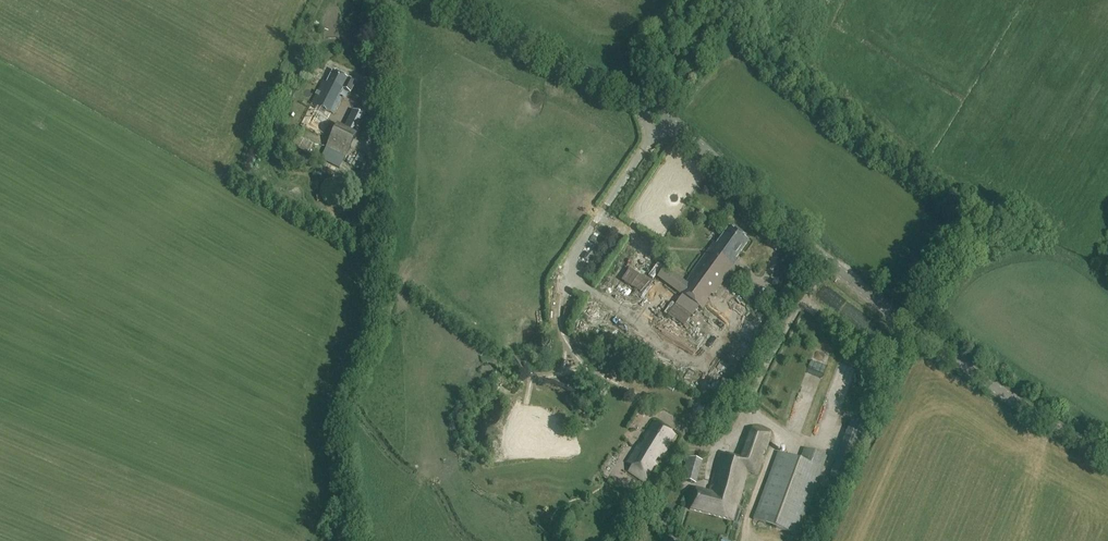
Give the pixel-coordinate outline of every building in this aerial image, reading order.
[(301,123),(323,134),(331,120),(326,118),(329,112),(334,114),(342,98),(338,97),(342,89),(350,93),(355,82),(333,71),(327,83),(323,81),(301,123)] [(320,158),(339,168),(351,146),(356,134),(365,117),(353,111),(343,130),(337,126),(320,158)] [(313,156),(318,146),(297,135),(292,146),(313,156)] [(339,179),(337,178),(332,178),(330,178),(327,179),(324,181),(322,183),(321,185),(320,188),(320,191),(320,194),(322,199),(324,201),(326,203),(328,204),(331,205),(333,205),(336,205),(338,204),(341,203),(345,199),(347,194),(347,192),(347,190),(347,187),(345,184),(342,180),(339,179)] [(713,295),(734,267),(731,264),(748,241),(729,227),(716,244),(713,242),(688,277),(689,277),(685,283),(664,267),(656,277),(678,293),(679,292),(702,310),(709,301),(706,299),(710,293),(713,295)] [(625,278),(632,265),(626,261),(619,275),(625,278)] [(750,287),(744,295),(757,305),(763,297),(750,287)] [(649,306),(656,314),(671,301),(664,293),(649,306)] [(672,318),(680,304),(673,301),(665,314),(672,318)] [(699,319),(710,324),(713,319),(701,313),(699,319)] [(626,328),(629,322),(621,318),(618,324),(626,328)] [(715,338),(704,356),(713,361),(723,343),(715,338)] [(825,376),(832,352),(816,348),(810,372),(825,376)] [(725,363),(730,366),(736,358),(731,354),(725,363)] [(628,472),(646,483),(657,465),(654,463),(657,457),(660,459),(667,448),(667,447),(675,434),(654,422),(646,435),(646,434),(643,439),(647,442),(643,448),(639,445),(627,465),(631,467),(628,472)] [(742,458),(721,453),(710,492),(695,489),(690,509),(732,520),(736,505),(738,503),(747,470),(757,473),(769,438),(768,437),(770,431),(753,425),(742,458)] [(778,452),(753,519),(797,535),(827,457),(805,448),(800,460),(778,452)] [(694,483),(696,476),(683,473),(682,479),(694,483)] [(655,523),(660,513),(655,511),(650,521),(655,523)] [(382,523),(384,540),(391,540),(388,522),(382,523)]
